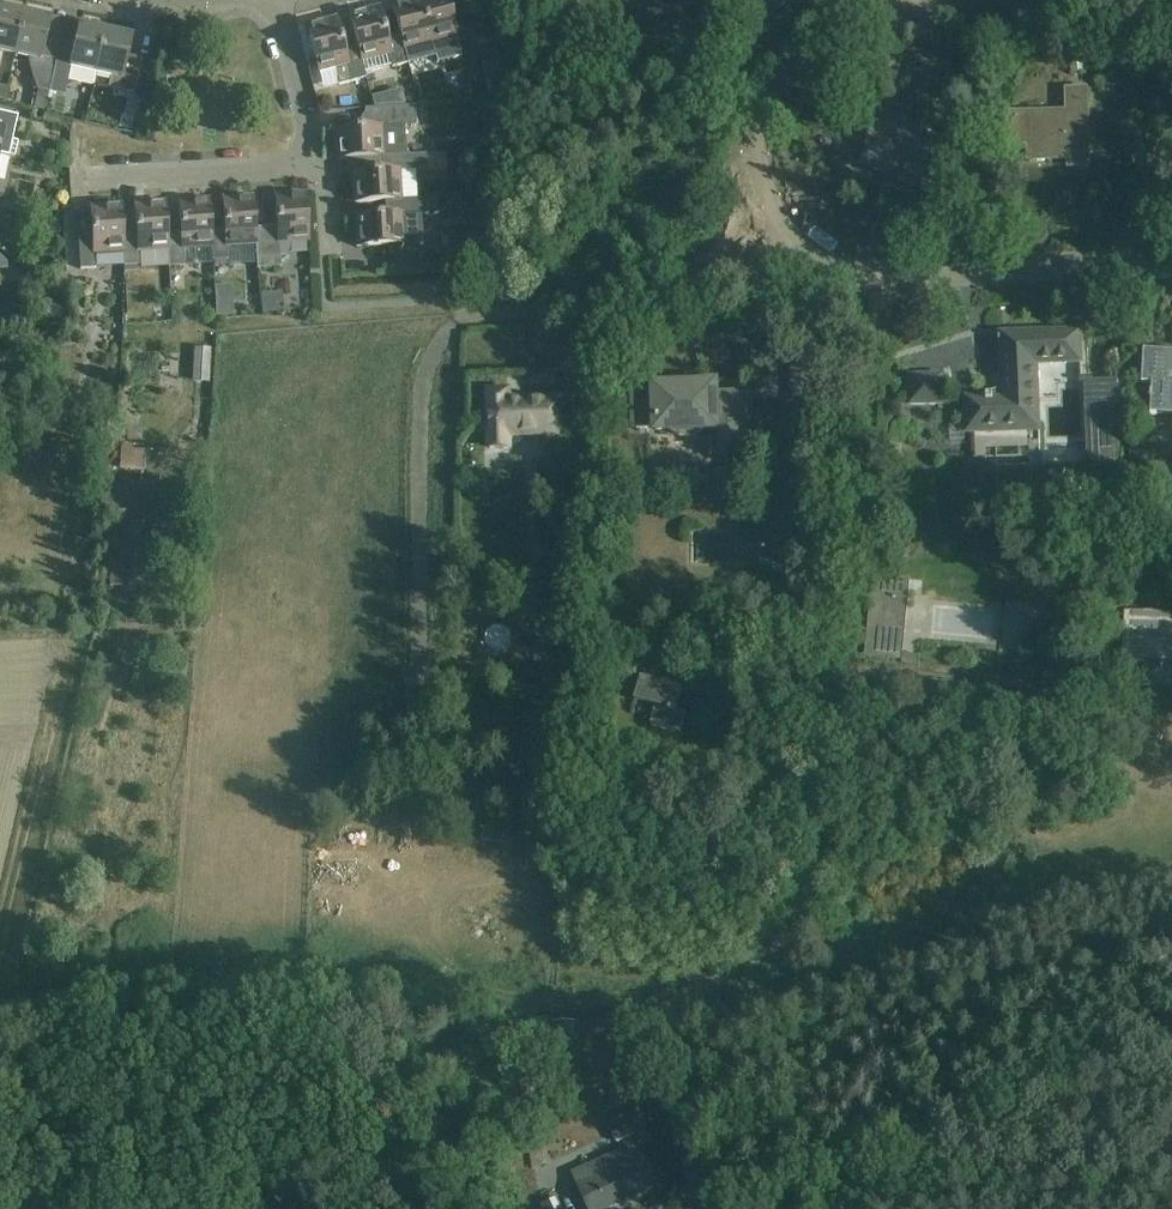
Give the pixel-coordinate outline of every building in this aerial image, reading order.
[(436,58),(437,64),(460,58),(455,37),(456,37),(447,0),(413,0),(393,5),(401,35),(408,65),(436,58)] [(15,56),(24,14),(0,8),(0,52),(15,56)] [(408,65),(401,35),(387,39),(379,9),(350,16),(358,46),(365,74),(392,67),(393,69),(408,65)] [(861,29),(888,30),(921,33),(923,16),(889,14),(862,12),(861,29)] [(51,20),(24,14),(15,56),(29,59),(29,61),(37,90),(50,92),(53,76),(61,42),(47,38),(51,20)] [(365,74),(358,46),(344,49),(336,19),(307,27),(319,72),(334,69),(340,86),(366,79),(365,74)] [(94,86),(96,74),(106,32),(79,26),(75,45),(61,42),(53,76),(94,86)] [(132,38),(106,32),(96,74),(122,80),(119,91),(135,95),(142,60),(128,57),(132,38)] [(1101,52),(1101,64),(1111,64),(1111,52),(1101,52)] [(1069,54),(1069,74),(1083,74),(1083,54),(1069,54)] [(1147,87),(1146,54),(1124,55),(1124,87),(1147,87)] [(496,56),(494,71),(507,72),(509,57),(496,56)] [(1116,77),(1093,77),(1092,91),(1116,91),(1116,77)] [(505,81),(488,85),(491,99),(503,98),(505,81)] [(1001,116),(1001,123),(1002,147),(1029,146),(1029,155),(1048,154),(1049,161),(1069,160),(1069,168),(1089,167),(1088,143),(1087,91),(1066,91),(1067,113),(1001,116)] [(382,95),(371,98),(374,107),(385,106),(382,95)] [(138,119),(142,100),(131,98),(127,117),(138,119)] [(337,161),(351,160),(382,158),(384,158),(382,129),(416,127),(415,107),(365,110),(366,129),(335,131),(337,161)] [(15,159),(18,143),(13,142),(19,116),(0,112),(0,156),(15,159)] [(934,200),(943,177),(950,161),(909,144),(915,130),(880,115),(860,164),(882,173),(884,168),(907,177),(903,187),(934,200)] [(486,135),(487,150),(499,149),(497,134),(486,135)] [(354,204),(385,202),(417,200),(415,172),(427,171),(427,168),(443,166),(442,154),(426,155),(384,158),(382,158),(351,160),(354,204)] [(255,229),(256,246),(257,270),(282,269),(281,258),(287,257),(289,251),(289,243),(308,242),(305,195),(276,197),(278,228),(255,229)] [(228,247),(256,246),(255,229),(253,198),(223,200),(225,231),(211,232),(212,249),(212,262),(228,261),(228,247)] [(420,242),(418,216),(438,215),(437,199),(417,200),(385,202),(386,216),(355,218),(357,248),(404,245),(404,243),(420,242)] [(167,235),(168,251),(169,269),(185,268),(184,250),(212,249),(211,232),(209,201),(179,203),(181,234),(167,235)] [(123,237),(124,253),(125,268),(140,267),(140,253),(168,251),(167,235),(165,204),(135,205),(137,236),(123,237)] [(95,255),(124,253),(123,237),(121,206),(91,208),(93,239),(79,240),(80,271),(96,270),(95,255)] [(623,276),(623,263),(610,264),(611,276),(623,276)] [(215,283),(216,298),(225,297),(224,282),(215,283)] [(1081,382),(1083,382),(1081,332),(1001,335),(1003,393),(992,395),(992,399),(988,399),(988,402),(970,403),(971,430),(1039,427),(1037,355),(1080,354),(1081,382)] [(1142,384),(1152,384),(1150,416),(1171,417),(1171,352),(1144,350),(1142,384)] [(943,378),(911,378),(911,404),(943,404),(943,378)] [(1121,381),(1084,382),(1088,464),(1118,463),(1121,381)] [(636,391),(636,431),(653,430),(653,436),(674,435),(680,437),(688,439),(696,437),(700,434),(709,433),(710,459),(747,457),(745,397),(717,398),(717,387),(656,389),(656,391),(636,391)] [(489,393),(489,417),(490,450),(510,449),(509,436),(558,434),(558,424),(558,400),(509,401),(509,392),(489,393)] [(137,442),(138,431),(128,430),(127,441),(137,442)] [(122,450),(120,471),(143,473),(145,452),(122,450)] [(815,535),(779,536),(779,564),(815,564),(815,535)] [(123,588),(124,572),(110,572),(109,588),(123,588)] [(1127,612),(1123,662),(1171,664),(1171,616),(1127,612)] [(500,652),(506,631),(489,626),(482,646),(500,652)] [(699,633),(697,648),(714,650),(716,635),(699,633)] [(894,636),(868,634),(866,658),(892,660),(894,636)] [(489,663),(477,670),(482,680),(495,674),(489,663)] [(641,678),(635,701),(668,710),(668,712),(672,714),(672,711),(676,712),(682,689),(641,678)] [(527,1018),(527,1039),(548,1039),(547,1017),(527,1018)] [(606,1020),(585,1021),(586,1038),(607,1036),(606,1020)] [(574,1021),(555,1022),(556,1054),(575,1054),(574,1021)] [(631,1044),(615,1046),(616,1062),(633,1060),(631,1044)] [(527,1050),(517,1051),(519,1063),(529,1061),(527,1050)] [(632,1138),(636,1147),(650,1141),(637,1110),(605,1124),(614,1146),(632,1138)] [(580,1190),(588,1208),(612,1208),(653,1190),(640,1162),(634,1148),(603,1162),(610,1176),(580,1190)]
